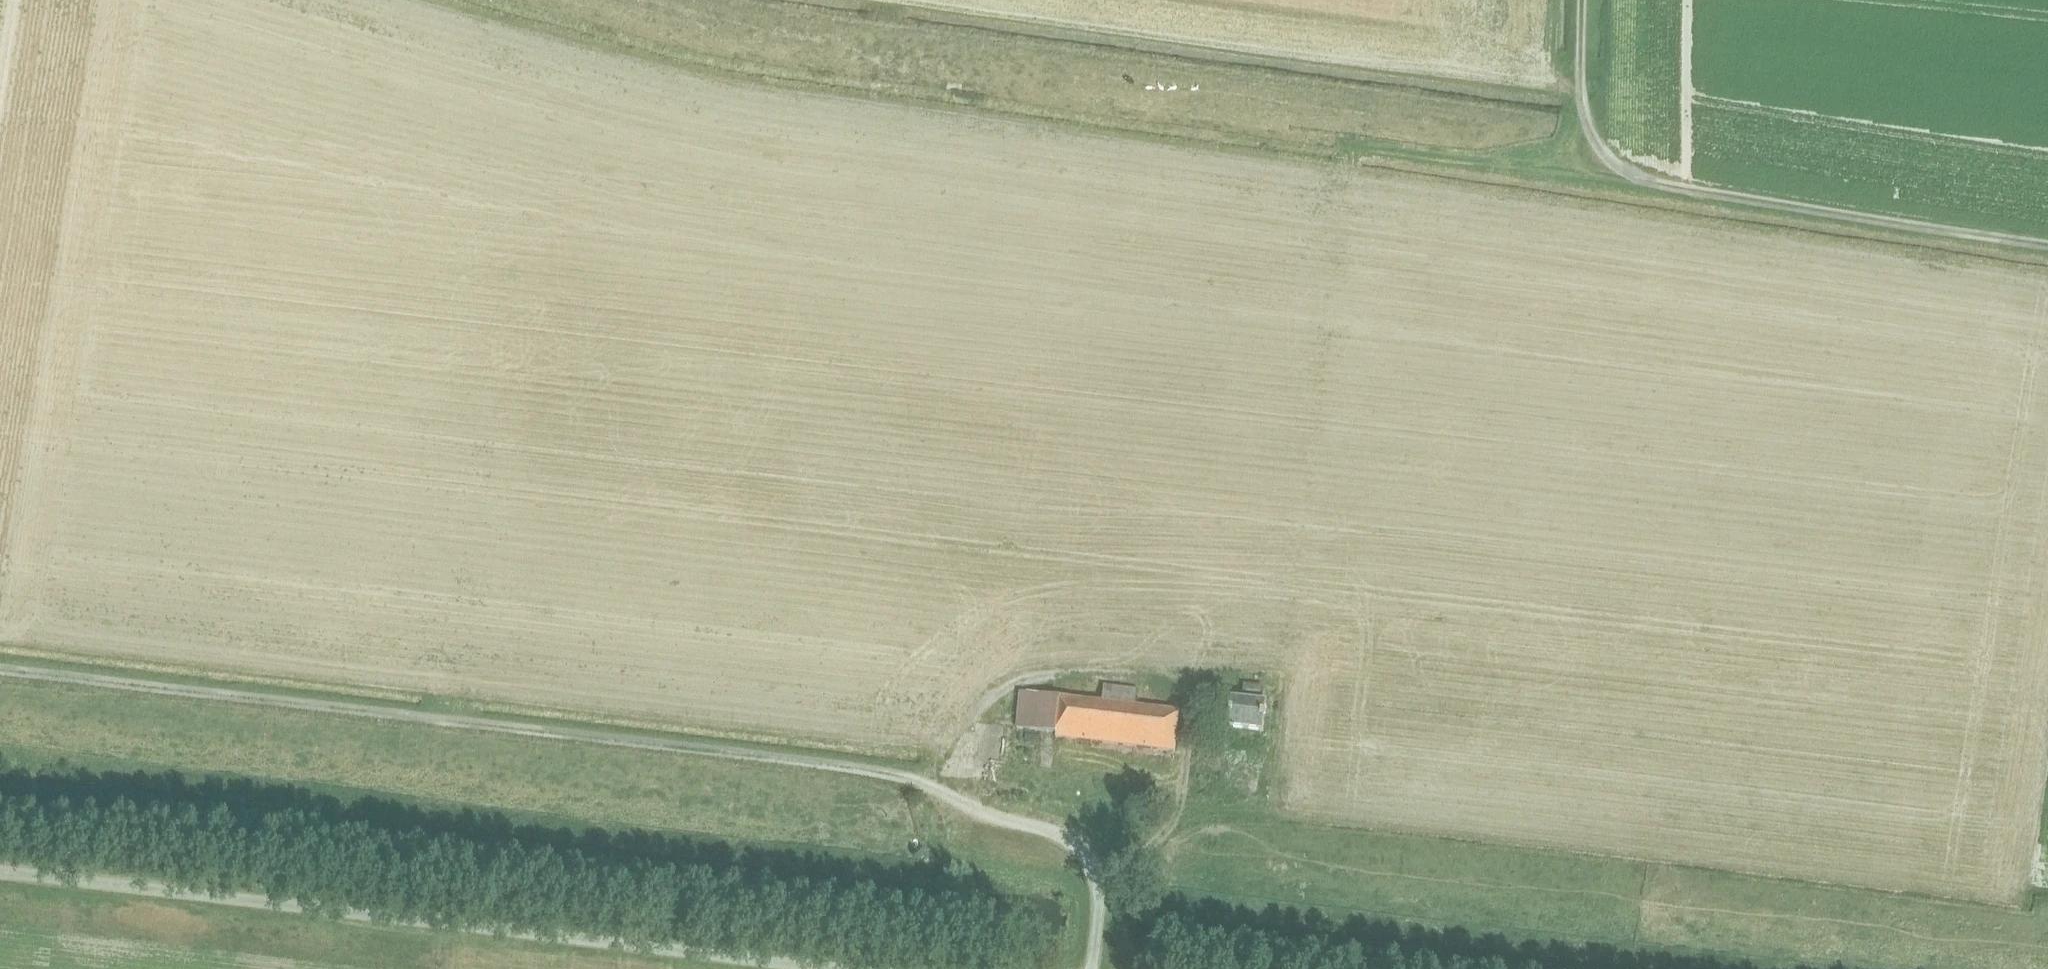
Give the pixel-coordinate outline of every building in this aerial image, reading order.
[(1232,698),(1229,716),(1228,727),(1262,731),(1266,702),(1262,702),(1263,688),(1244,685),(1242,699),(1232,698)] [(1178,712),(1100,702),(1019,692),(1015,727),(1054,732),(1053,738),(1173,753),(1178,712)]
